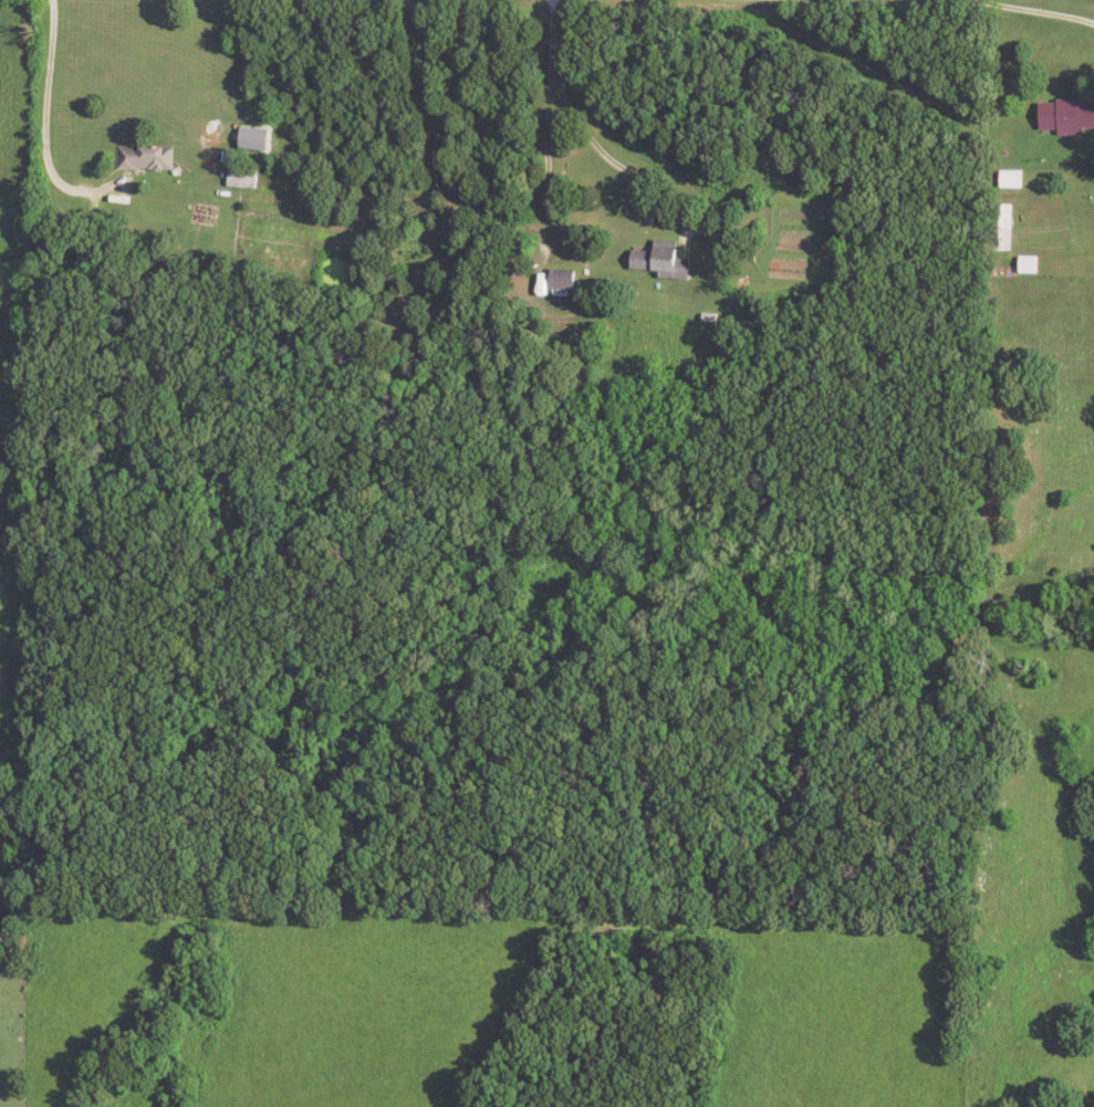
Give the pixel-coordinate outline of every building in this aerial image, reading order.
[(1034,131),(1053,130),(1053,132),(1092,131),(1092,109),(1075,109),(1074,101),(1033,102),(1034,131)] [(242,149),(271,153),(274,132),(245,127),(242,149)] [(121,173),(176,170),(175,147),(120,149),(121,173)] [(994,188),(1017,188),(1017,172),(995,171),(994,188)] [(229,187),(259,191),(261,177),(231,172),(229,187)] [(1006,251),(1007,205),(992,205),(991,250),(1006,251)] [(693,277),(694,261),(679,261),(680,244),(663,242),(663,252),(632,250),(631,274),(693,277)] [(577,290),(577,273),(551,272),(550,289),(577,290)]
